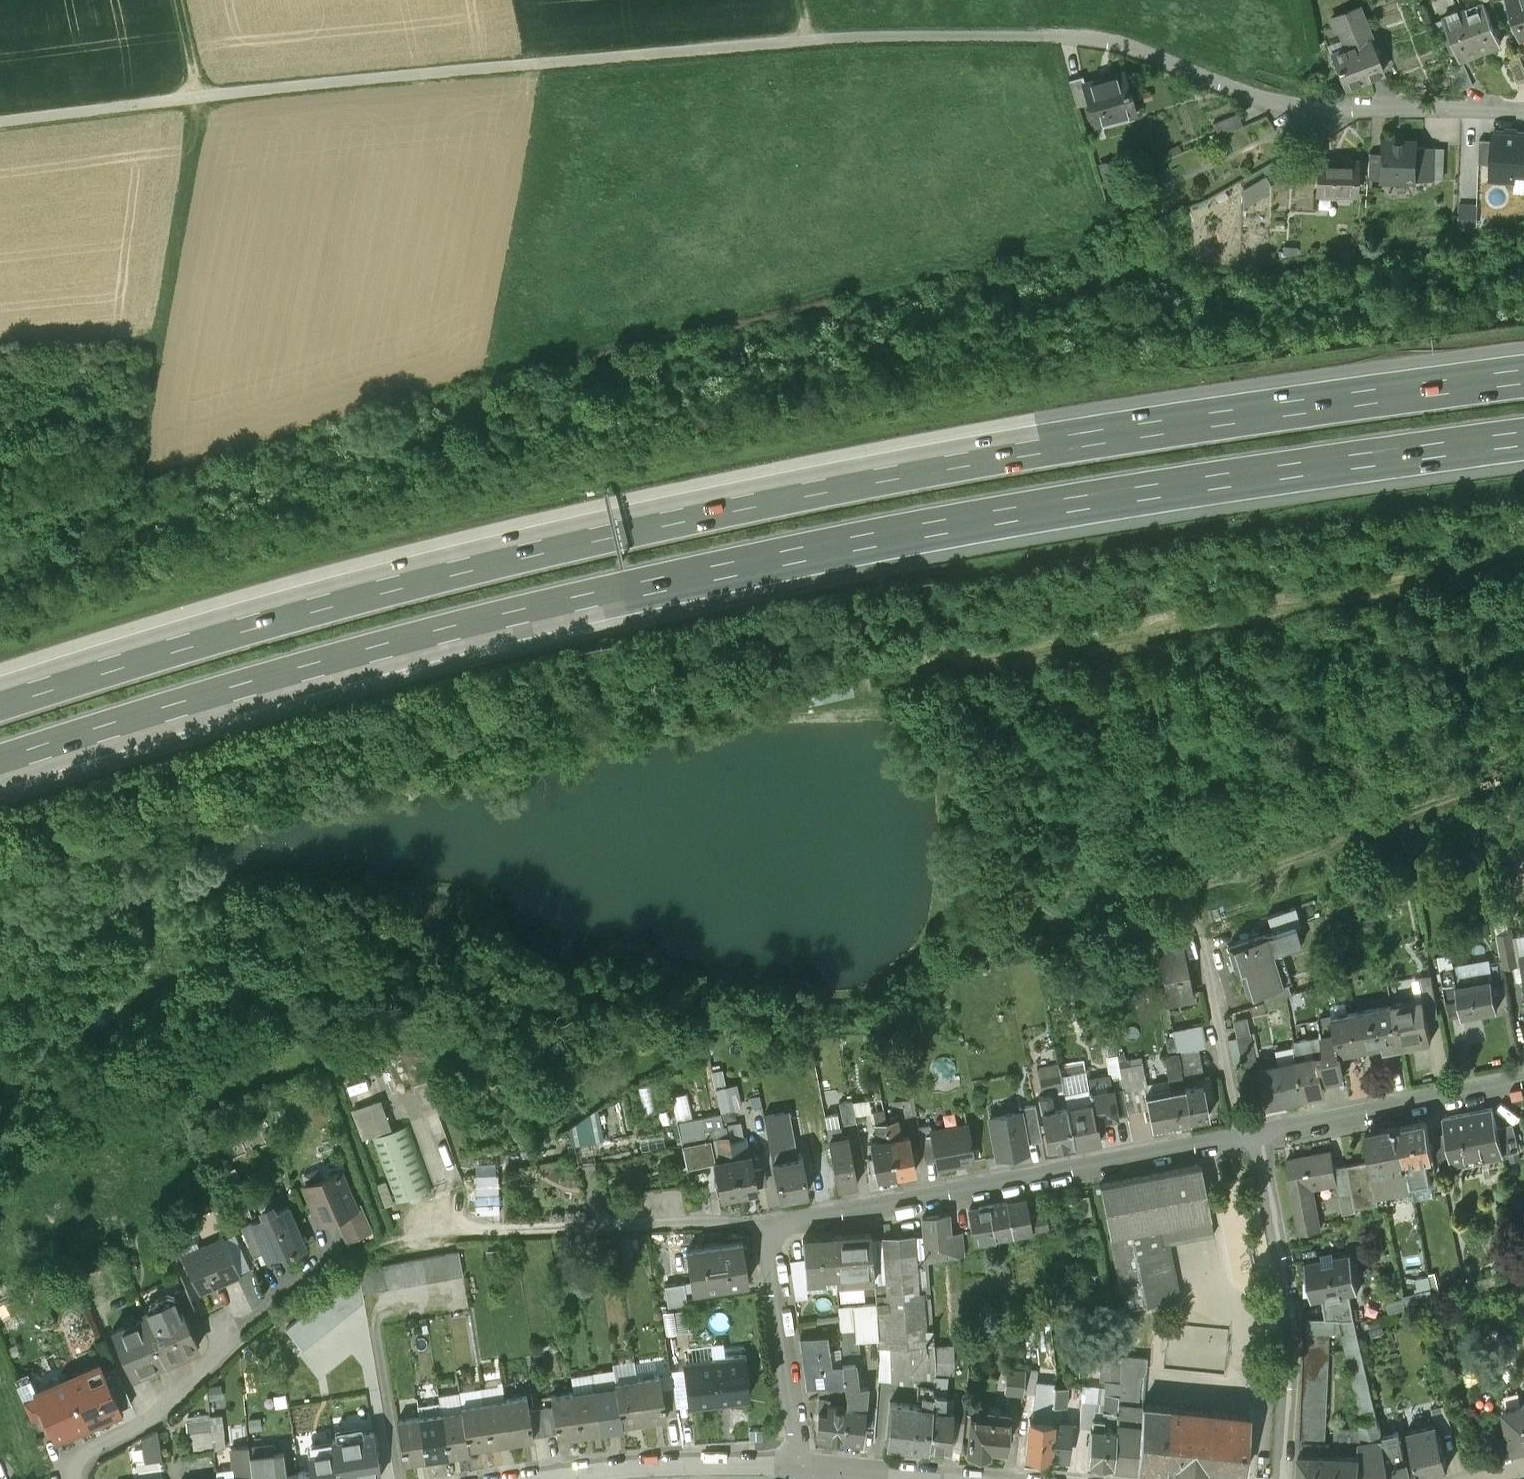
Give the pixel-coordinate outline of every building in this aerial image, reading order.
[(1521,38),(1523,37),(1523,0),(1508,0),(1521,38)] [(1484,2),(1464,10),(1480,51),(1500,44),(1484,2)] [(1351,45),(1330,54),(1344,88),(1384,72),(1357,6),(1331,16),(1336,30),(1343,27),(1351,45)] [(1480,51),(1464,10),(1443,18),(1460,59),(1480,51)] [(1507,63),(1517,88),(1523,86),(1523,70),(1519,58),(1507,63)] [(1463,66),(1451,71),(1460,94),(1473,89),(1463,66)] [(1084,83),(1083,84),(1089,104),(1095,126),(1135,114),(1123,72),(1084,83)] [(1083,77),(1069,80),(1077,107),(1089,104),(1083,84),(1084,83),(1083,77)] [(1237,116),(1214,126),(1219,139),(1243,129),(1237,116)] [(1493,139),(1492,149),(1490,172),(1489,190),(1513,191),(1513,183),(1523,184),(1523,141),(1493,139)] [(1415,146),(1384,145),(1383,159),(1382,185),(1414,186),(1415,152),(1415,146)] [(1492,149),(1478,147),(1477,171),(1490,172),(1492,149)] [(1434,153),(1415,152),(1414,186),(1433,187),(1434,153)] [(1383,159),(1371,159),(1370,185),(1382,185),(1383,159)] [(1359,168),(1320,165),(1319,200),(1357,202),(1359,168)] [(1270,179),(1244,195),(1253,210),(1279,194),(1270,179)] [(1476,212),(1456,212),(1456,235),(1476,235),(1476,212)] [(852,679),(818,685),(821,703),(856,697),(852,679)] [(1297,908),(1268,918),(1273,933),(1296,926),(1297,927),(1303,925),(1297,908)] [(1273,933),(1228,947),(1233,961),(1236,960),(1248,996),(1261,992),(1284,984),(1274,954),(1303,944),(1297,927),(1296,926),(1273,933)] [(1512,932),(1495,935),(1502,971),(1519,968),(1512,932)] [(1184,947),(1158,952),(1167,1000),(1193,995),(1184,947)] [(1454,969),(1441,972),(1446,1003),(1448,1003),(1451,1019),(1462,1017),(1456,986),(1457,986),(1454,969)] [(1457,986),(1456,986),(1462,1017),(1498,1010),(1492,979),(1457,986)] [(1284,984),(1261,992),(1264,1002),(1291,993),(1288,983),(1284,984)] [(1433,985),(1421,987),(1423,1000),(1425,999),(1427,1011),(1437,1009),(1433,985)] [(1423,1000),(1393,1005),(1399,1041),(1400,1046),(1432,1040),(1427,1011),(1425,999),(1423,1000)] [(1393,1005),(1353,1013),(1360,1049),(1399,1041),(1393,1005)] [(1353,1013),(1333,1017),(1340,1051),(1340,1053),(1360,1049),(1353,1013)] [(1323,1035),(1294,1041),(1298,1060),(1306,1095),(1325,1091),(1323,1079),(1332,1077),(1328,1054),(1340,1051),(1333,1017),(1320,1019),(1323,1035)] [(1203,1034),(1175,1040),(1177,1052),(1197,1048),(1205,1046),(1203,1034)] [(1250,1034),(1238,1036),(1245,1074),(1257,1072),(1257,1069),(1250,1034)] [(1197,1048),(1177,1052),(1181,1070),(1183,1082),(1196,1079),(1203,1077),(1200,1066),(1197,1048)] [(1177,1052),(1165,1055),(1168,1073),(1181,1070),(1177,1052)] [(1298,1060),(1257,1069),(1257,1072),(1263,1103),(1306,1095),(1298,1060)] [(1142,1063),(1119,1067),(1123,1087),(1128,1112),(1139,1110),(1135,1089),(1147,1087),(1142,1063)] [(1058,1064),(1038,1068),(1042,1089),(1047,1088),(1049,1094),(1051,1093),(1053,1106),(1066,1104),(1066,1103),(1058,1064)] [(718,1084),(728,1081),(725,1066),(714,1069),(718,1084)] [(1153,1127),(1190,1119),(1184,1086),(1183,1082),(1181,1070),(1168,1073),(1171,1089),(1146,1094),(1153,1127)] [(1203,1077),(1196,1079),(1197,1083),(1184,1086),(1190,1119),(1209,1116),(1206,1100),(1213,1098),(1209,1076),(1203,1077)] [(742,1082),(721,1083),(723,1109),(744,1107),(742,1082)] [(644,1086),(650,1112),(657,1110),(651,1084),(644,1086)] [(1095,1117),(1096,1116),(1096,1118),(1128,1112),(1123,1087),(1090,1094),(1091,1098),(1095,1117)] [(1066,1104),(1053,1106),(1051,1093),(1049,1094),(1039,1096),(1049,1146),(1073,1141),(1066,1104)] [(381,1098),(351,1109),(362,1139),(371,1136),(392,1128),(381,1098)] [(1091,1098),(1066,1103),(1066,1104),(1073,1141),(1100,1136),(1096,1118),(1096,1116),(1095,1117),(1091,1098)] [(571,1118),(579,1144),(624,1130),(616,1104),(571,1118)] [(1035,1104),(1018,1107),(1019,1110),(1025,1142),(1042,1139),(1035,1104)] [(1492,1107),(1443,1118),(1448,1140),(1453,1166),(1462,1164),(1461,1158),(1502,1150),(1497,1128),(1492,1107)] [(788,1109),(764,1114),(779,1198),(808,1192),(801,1155),(797,1156),(788,1109)] [(1019,1110),(988,1116),(996,1156),(1027,1150),(1025,1142),(1019,1110)] [(837,1112),(825,1114),(838,1186),(857,1182),(848,1135),(842,1136),(837,1112)] [(720,1113),(678,1122),(687,1167),(707,1163),(706,1157),(713,1155),(714,1162),(732,1158),(729,1141),(725,1126),(723,1127),(720,1113)] [(901,1136),(898,1119),(887,1121),(897,1174),(916,1171),(908,1134),(901,1136)] [(1427,1120),(1401,1126),(1401,1125),(1400,1125),(1412,1187),(1432,1184),(1430,1171),(1434,1170),(1435,1169),(1436,1167),(1427,1120)] [(878,1140),(871,1141),(874,1156),(869,1157),(872,1174),(878,1173),(879,1178),(897,1174),(887,1121),(876,1123),(877,1132),(876,1132),(878,1140)] [(432,1188),(408,1123),(392,1128),(371,1136),(394,1202),(432,1188)] [(930,1124),(918,1126),(924,1161),(936,1159),(931,1131),(931,1130),(930,1124)] [(931,1130),(931,1131),(936,1159),(938,1167),(974,1160),(967,1124),(931,1130)] [(1513,1124),(1497,1128),(1502,1150),(1503,1154),(1519,1150),(1513,1124)] [(1400,1125),(1393,1127),(1381,1129),(1386,1154),(1371,1157),(1371,1158),(1378,1194),(1412,1187),(1400,1125)] [(1365,1132),(1371,1157),(1386,1154),(1381,1129),(1365,1132)] [(732,1158),(714,1162),(722,1198),(758,1191),(751,1154),(744,1156),(740,1139),(729,1141),(732,1158)] [(1448,1140),(1435,1143),(1440,1168),(1453,1166),(1448,1140)] [(1333,1151),(1294,1158),(1295,1163),(1287,1164),(1291,1190),(1292,1190),(1300,1232),(1321,1228),(1313,1185),(1338,1181),(1335,1165),(1333,1151)] [(1371,1158),(1347,1163),(1353,1192),(1355,1205),(1379,1201),(1378,1194),(1371,1158)] [(1200,1163),(1100,1183),(1124,1307),(1179,1297),(1169,1241),(1214,1233),(1200,1163)] [(1347,1163),(1335,1165),(1338,1181),(1344,1212),(1356,1210),(1355,1205),(1353,1192),(1347,1163)] [(340,1169),(304,1183),(319,1220),(335,1214),(355,1206),(355,1205),(340,1169)] [(502,1170),(477,1171),(478,1211),(503,1210),(502,1170)] [(1025,1197),(1006,1201),(1013,1234),(1031,1230),(1028,1216),(1025,1197)] [(1006,1201),(969,1208),(975,1241),(1013,1234),(1006,1201)] [(355,1205),(355,1206),(335,1214),(346,1239),(371,1229),(360,1202),(355,1205)] [(306,1245),(288,1204),(275,1210),(272,1204),(262,1208),(265,1214),(253,1219),(266,1249),(268,1255),(283,1249),(285,1254),(306,1245)] [(948,1212),(922,1216),(924,1234),(912,1235),(913,1250),(926,1249),(927,1260),(952,1256),(949,1232),(950,1232),(950,1231),(948,1212)] [(1045,1213),(1028,1216),(1031,1230),(1048,1227),(1045,1213)] [(266,1249),(253,1219),(241,1224),(254,1254),(266,1249)] [(964,1254),(961,1231),(950,1231),(950,1232),(949,1232),(952,1256),(964,1254)] [(871,1233),(832,1237),(836,1277),(836,1282),(874,1278),(871,1238),(871,1233)] [(912,1235),(871,1238),(874,1278),(876,1303),(879,1338),(880,1348),(890,1347),(892,1378),(913,1378),(913,1382),(917,1382),(934,1384),(935,1374),(935,1369),(933,1328),(925,1329),(922,1291),(930,1290),(927,1260),(926,1249),(913,1250),(912,1235)] [(238,1274),(222,1237),(183,1253),(199,1291),(238,1274)] [(832,1237),(803,1239),(807,1284),(826,1283),(826,1278),(836,1277),(832,1237)] [(749,1281),(743,1241),(686,1249),(692,1289),(749,1281)] [(459,1251),(446,1253),(450,1277),(463,1275),(459,1251)] [(1333,1252),(1317,1255),(1318,1258),(1304,1261),(1312,1300),(1323,1298),(1350,1293),(1359,1291),(1351,1252),(1334,1256),(1333,1252)] [(446,1253),(433,1255),(437,1280),(450,1277),(446,1253)] [(433,1255),(421,1257),(425,1282),(437,1280),(433,1255)] [(421,1257),(409,1259),(413,1284),(425,1282),(421,1257)] [(409,1259),(396,1261),(400,1286),(413,1284),(409,1259)] [(396,1261),(384,1264),(388,1288),(400,1286),(396,1261)] [(384,1264),(371,1266),(375,1290),(388,1288),(384,1264)] [(375,1290),(371,1266),(358,1268),(359,1271),(362,1292),(375,1290)] [(362,1292),(359,1271),(286,1329),(303,1350),(364,1300),(362,1292)] [(1435,1272),(1429,1274),(1435,1296),(1441,1294),(1435,1272)] [(683,1282),(663,1286),(667,1306),(687,1303),(683,1282)] [(175,1295),(183,1313),(195,1308),(185,1286),(173,1291),(175,1295)] [(1431,1288),(1403,1295),(1409,1305),(1432,1297),(1431,1288)] [(1326,1319),(1355,1319),(1350,1293),(1323,1298),(1326,1319)] [(175,1295),(142,1309),(145,1315),(165,1361),(198,1346),(183,1313),(175,1295)] [(1404,1297),(1386,1302),(1390,1313),(1407,1307),(1404,1297)] [(838,1303),(816,1306),(818,1320),(839,1317),(838,1306),(838,1303)] [(876,1303),(852,1305),(855,1329),(856,1340),(879,1338),(876,1303)] [(852,1305),(838,1306),(839,1317),(840,1331),(855,1329),(852,1305)] [(165,1361),(145,1315),(112,1329),(132,1375),(165,1361)] [(1326,1319),(1305,1319),(1299,1442),(1330,1442),(1330,1332),(1341,1333),(1360,1407),(1375,1401),(1355,1319),(1326,1319)] [(828,1333),(800,1337),(807,1386),(817,1384),(844,1381),(842,1362),(830,1363),(828,1350),(830,1350),(828,1333)] [(934,1384),(928,1445),(950,1447),(952,1419),(963,1420),(966,1397),(953,1396),(951,1410),(939,1409),(939,1405),(944,1402),(948,1376),(954,1361),(954,1344),(938,1344),(938,1361),(935,1374),(934,1384)] [(890,1347),(880,1348),(880,1361),(878,1379),(892,1380),(892,1378),(890,1347)] [(1248,1413),(1142,1402),(1146,1356),(1122,1353),(1121,1362),(1119,1380),(1118,1380),(1116,1411),(1115,1422),(1140,1425),(1137,1464),(1175,1468),(1175,1470),(1204,1472),(1204,1471),(1242,1474),(1248,1413)] [(748,1399),(743,1356),(724,1358),(725,1364),(687,1369),(691,1404),(729,1399),(729,1401),(748,1399)] [(867,1383),(858,1385),(855,1360),(842,1362),(844,1381),(847,1405),(844,1437),(862,1438),(867,1383)] [(1121,1362),(1102,1360),(1101,1379),(1105,1379),(1118,1380),(1119,1380),(1121,1362)] [(117,1411),(97,1365),(28,1395),(49,1441),(117,1411)] [(1037,1370),(1006,1367),(1004,1388),(1005,1388),(1007,1390),(1035,1393),(1037,1370)] [(660,1389),(658,1375),(636,1378),(643,1419),(664,1415),(660,1389)] [(643,1419),(636,1378),(615,1381),(616,1385),(621,1422),(643,1419)] [(1118,1380),(1105,1379),(1103,1410),(1116,1411),(1118,1380)] [(844,1381),(817,1384),(819,1396),(829,1398),(829,1403),(847,1405),(844,1381)] [(922,1404),(889,1401),(886,1441),(928,1445),(934,1384),(917,1382),(916,1395),(923,1396),(922,1404)] [(1054,1384),(1042,1383),(1040,1403),(1053,1404),(1054,1384)] [(1067,1385),(1054,1384),(1053,1404),(1060,1405),(1065,1405),(1067,1385)] [(621,1422),(616,1385),(594,1389),(601,1430),(622,1426),(621,1422)] [(673,1387),(660,1389),(664,1415),(677,1413),(673,1387)] [(579,1433),(601,1430),(594,1389),(573,1392),(579,1433)] [(558,1436),(579,1433),(573,1392),(551,1395),(553,1406),(557,1432),(558,1436)] [(529,1410),(527,1394),(505,1398),(511,1439),(533,1436),(533,1435),(529,1410)] [(847,1405),(829,1403),(829,1398),(819,1396),(816,1420),(826,1421),(825,1435),(844,1437),(847,1405)] [(511,1439),(505,1398),(483,1401),(490,1443),(511,1439)] [(1095,1401),(1081,1400),(1079,1425),(1090,1426),(1090,1425),(1092,1425),(1093,1417),(1094,1417),(1095,1401)] [(490,1443),(483,1401),(462,1404),(462,1409),(468,1446),(490,1443)] [(1522,1402),(1523,1404),(1505,1409),(1514,1448),(1523,1446),(1523,1401),(1522,1402)] [(1446,1402),(1433,1406),(1436,1419),(1438,1419),(1441,1431),(1454,1428),(1446,1402)] [(1069,1422),(1056,1421),(1056,1418),(1059,1418),(1060,1405),(1053,1404),(1052,1420),(1049,1454),(1067,1456),(1069,1422)] [(541,1408),(545,1434),(557,1432),(553,1406),(541,1408)] [(529,1410),(533,1435),(545,1434),(541,1408),(529,1410)] [(462,1409),(440,1412),(447,1453),(469,1450),(468,1446),(462,1409)] [(1009,1411),(986,1409),(985,1415),(970,1414),(967,1449),(1005,1453),(1009,1418),(1008,1418),(1009,1411)] [(426,1457),(447,1453),(440,1412),(420,1415),(426,1457)] [(225,1447),(223,1413),(210,1416),(210,1418),(214,1448),(225,1447)] [(404,1460),(426,1457),(420,1415),(398,1419),(404,1460)] [(1094,1417),(1093,1417),(1092,1425),(1090,1425),(1090,1426),(1087,1460),(1112,1462),(1114,1427),(1103,1426),(1103,1418),(1094,1417)] [(214,1448),(210,1418),(186,1422),(188,1434),(192,1433),(194,1451),(214,1448)] [(1052,1420),(1029,1418),(1026,1455),(1049,1456),(1049,1454),(1052,1420)] [(1436,1419),(1409,1426),(1415,1454),(1416,1453),(1421,1472),(1449,1465),(1441,1431),(1438,1419),(1436,1419)] [(1140,1425),(1115,1422),(1114,1427),(1112,1462),(1137,1464),(1140,1425)] [(1382,1432),(1380,1425),(1337,1427),(1337,1442),(1338,1478),(1394,1478),(1382,1432)] [(1399,1428),(1382,1432),(1394,1478),(1423,1478),(1421,1472),(1416,1453),(1415,1454),(1406,1456),(1399,1428)] [(159,1429),(143,1437),(146,1461),(163,1459),(159,1429)] [(298,1472),(339,1465),(342,1478),(363,1478),(381,1476),(372,1430),(305,1441),(309,1465),(297,1467),(298,1472)] [(1337,1442),(1330,1442),(1299,1442),(1298,1478),(1338,1478),(1337,1442)] [(283,1451),(275,1453),(274,1443),(250,1446),(253,1475),(254,1478),(288,1478),(287,1473),(283,1451)] [(235,1478),(253,1475),(250,1446),(232,1449),(235,1478)] [(339,1465),(298,1472),(299,1478),(342,1478),(339,1465)]
